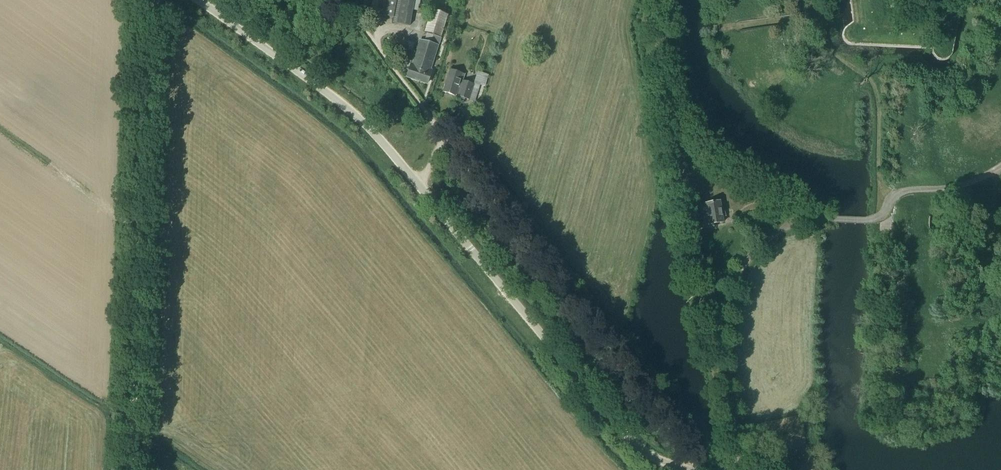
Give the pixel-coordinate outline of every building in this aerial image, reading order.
[(409,26),(413,5),(418,6),(419,0),(381,0),(378,15),(394,18),(393,23),(409,26)] [(407,77),(427,84),(430,73),(429,73),(448,15),(432,10),(424,33),(433,36),(431,44),(419,41),(411,67),(410,67),(407,77)] [(414,42),(392,35),(389,47),(411,54),(414,42)] [(480,85),(484,87),(488,74),(477,71),(473,83),(462,79),(462,81),(459,81),(463,71),(450,67),(443,92),(455,96),(455,95),(457,96),(469,100),(474,102),(480,85)] [(683,191),(691,190),(688,176),(680,178),(683,191)] [(706,216),(706,217),(708,224),(708,225),(723,222),(720,203),(720,202),(704,204),(706,212),(706,213),(706,216)]
